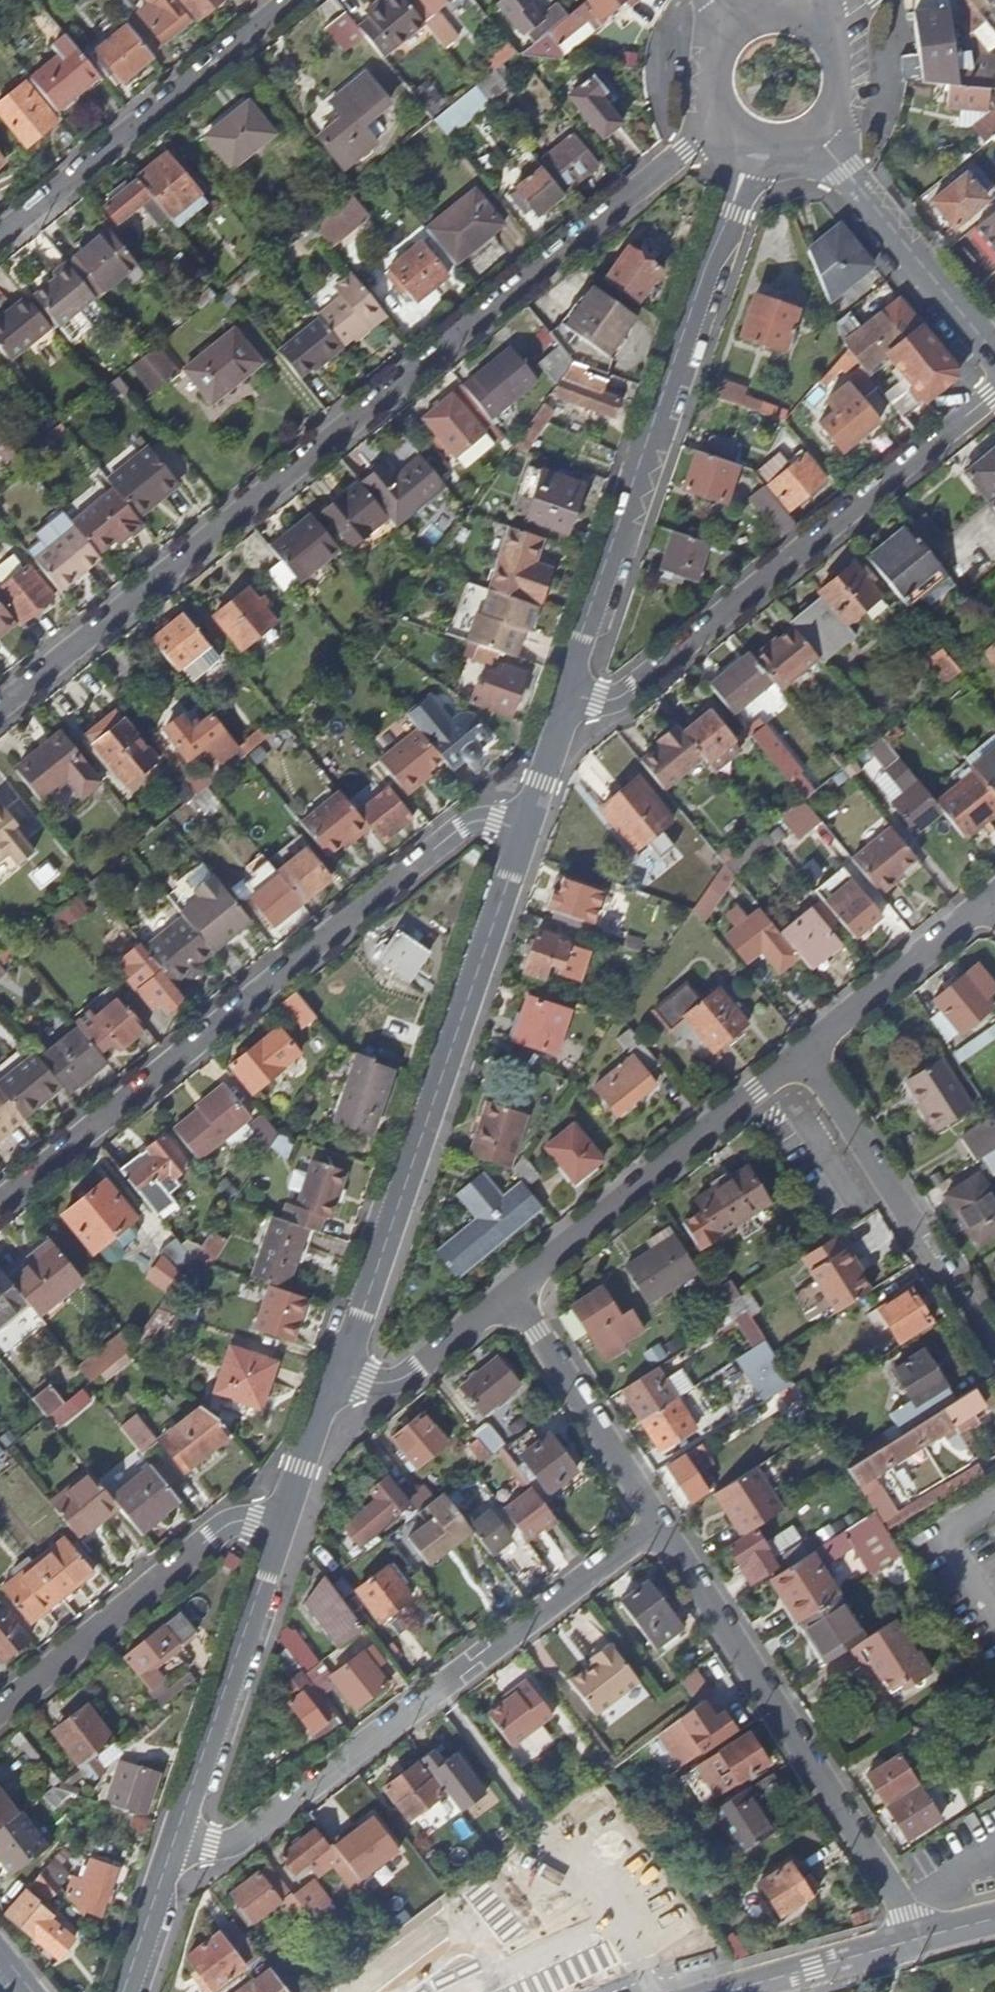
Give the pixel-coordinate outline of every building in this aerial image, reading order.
[(123,19),(133,10),(125,0),(108,0),(109,1),(123,19)] [(150,3),(137,14),(162,44),(190,21),(174,0),(148,0),(150,3)] [(222,0),(182,0),(198,19),(222,0)] [(405,0),(385,0),(368,14),(372,19),(359,29),(365,36),(380,54),(421,20),(405,0)] [(434,14),(437,12),(442,8),(436,0),(423,0),(434,14)] [(512,11),(508,14),(524,35),(542,21),(528,3),(532,0),(531,0),(504,0),(512,11)] [(572,11),(518,55),(519,56),(564,61),(564,58),(595,32),(605,24),(601,19),(625,1),(630,7),(638,0),(586,0),(572,11)] [(905,81),(950,86),(990,91),(993,91),(993,72),(965,70),(966,55),(957,54),(943,0),(909,0),(919,52),(905,56),(906,62),(905,81)] [(969,0),(960,0),(966,8),(962,12),(990,46),(984,52),(994,64),(994,63),(994,32),(969,0)] [(994,12),(994,0),(985,0),(994,12)] [(359,29),(345,12),(326,28),(346,52),(365,36),(359,29)] [(423,22),(444,48),(458,37),(437,12),(434,14),(423,22)] [(153,56),(128,25),(91,55),(109,76),(113,73),(122,82),(153,56)] [(99,76),(67,36),(53,47),(60,56),(31,80),(40,91),(56,110),(99,76)] [(494,69),(516,52),(508,42),(483,63),(491,73),(493,71),(494,69)] [(491,73),(475,85),(489,103),(509,87),(494,69),(493,71),(491,73)] [(389,102),(365,74),(330,103),(343,119),(318,139),(344,169),(376,143),(362,125),(389,102)] [(602,138),(621,123),(600,97),(606,92),(593,76),(589,80),(588,79),(580,85),(581,86),(568,96),(602,138)] [(54,125),(22,85),(0,103),(0,114),(27,147),(54,125)] [(994,135),(994,107),(989,100),(990,91),(950,86),(948,108),(952,109),(951,122),(969,124),(978,136),(975,139),(981,147),(987,142),(994,135)] [(231,169),(274,135),(248,103),(206,137),(231,169)] [(434,119),(447,137),(464,123),(450,106),(448,107),(434,119)] [(538,163),(541,168),(563,194),(597,167),(572,136),(538,163)] [(138,179),(156,201),(168,217),(176,227),(206,203),(166,155),(138,179)] [(563,194),(541,168),(515,190),(536,216),(563,194)] [(932,201),(955,228),(989,200),(970,177),(953,190),(950,187),(933,200),(932,201)] [(156,201),(138,179),(127,188),(124,184),(111,194),(114,198),(104,207),(117,223),(141,203),(144,201),(149,207),(156,201)] [(426,230),(454,265),(502,225),(474,190),(426,230)] [(168,217),(156,201),(149,207),(144,201),(141,203),(158,225),(168,217)] [(975,227),(994,252),(994,211),(975,227)] [(309,221),(321,236),(331,227),(319,213),(309,221)] [(854,243),(839,225),(809,250),(828,301),(872,265),(854,243)] [(137,265),(109,230),(68,265),(95,297),(96,298),(137,265)] [(416,301),(447,276),(420,243),(389,269),(383,273),(400,294),(406,289),(416,301)] [(267,255),(268,254),(260,244),(241,259),(249,269),(267,255)] [(604,280),(638,302),(661,270),(628,247),(619,259),(604,280)] [(95,297),(68,265),(67,263),(54,274),(58,279),(36,297),(60,326),(73,341),(91,326),(78,311),(95,297)] [(383,312),(351,273),(332,288),(340,298),(317,316),(319,319),(340,346),(383,312)] [(564,329),(553,338),(560,347),(572,362),(585,366),(603,372),(608,358),(636,318),(592,288),(564,329)] [(741,336),(784,350),(797,310),(755,296),(741,336)] [(27,298),(13,309),(17,313),(9,320),(6,317),(0,322),(0,349),(9,360),(50,327),(27,298)] [(903,303),(899,298),(862,329),(848,312),(837,322),(848,349),(856,360),(866,371),(884,356),(888,353),(921,325),(903,303)] [(340,346),(319,319),(278,352),(299,379),(340,346)] [(936,343),(921,325),(888,353),(905,375),(884,393),(903,417),(955,377),(956,368),(936,343)] [(211,403),(260,363),(234,330),(184,370),(211,403)] [(155,346),(143,356),(166,384),(178,374),(155,346)] [(499,411),(537,380),(510,347),(472,378),(476,383),(473,386),(474,388),(468,392),(480,406),(490,418),(499,411)] [(557,385),(572,362),(560,347),(539,364),(557,385)] [(856,360),(848,349),(820,381),(831,389),(845,373),(846,372),(856,360)] [(143,356),(127,368),(150,397),(166,384),(143,356)] [(884,356),(866,371),(869,376),(888,361),(884,356)] [(866,371),(856,360),(846,372),(845,373),(865,397),(878,386),(869,376),(866,371)] [(572,362),(557,385),(550,395),(613,417),(619,399),(601,393),(605,379),(583,372),(585,366),(572,362)] [(713,396),(750,409),(753,400),(743,396),(746,388),(719,379),(713,396)] [(843,452),(879,422),(866,406),(847,383),(826,401),(833,410),(831,412),(818,423),(843,452)] [(468,392),(462,384),(422,418),(465,468),(494,443),(470,413),(480,406),(468,392)] [(791,413),(753,400),(750,409),(770,415),(785,421),(791,413)] [(523,435),(518,441),(528,448),(553,410),(544,404),(523,435)] [(707,454),(735,464),(741,447),(713,438),(707,454)] [(7,442),(0,447),(0,452),(1,452),(0,453),(0,455),(8,465),(19,457),(7,442)] [(790,510),(825,480),(800,450),(795,455),(788,446),(757,471),(790,510)] [(964,472),(989,502),(994,497),(994,447),(964,472)] [(707,454),(699,451),(686,490),(728,504),(742,466),(735,464),(707,454)] [(112,486),(113,488),(134,513),(175,479),(154,453),(112,486)] [(446,485),(421,455),(397,475),(387,464),(362,485),(387,516),(396,526),(446,485)] [(19,457),(8,465),(16,474),(26,465),(19,457)] [(527,519),(568,532),(583,485),(529,467),(520,495),(533,500),(527,519)] [(387,516),(362,485),(359,482),(324,511),(352,544),(387,516)] [(784,536),(797,525),(763,484),(751,494),(784,536)] [(134,513),(113,488),(72,521),(78,529),(99,554),(125,534),(127,536),(142,524),(134,513)] [(455,531),(468,513),(462,506),(448,526),(455,531)] [(339,548),(312,514),(271,547),(282,560),(295,577),(298,581),(339,548)] [(943,538),(925,515),(909,528),(928,551),(943,538)] [(868,558),(907,606),(946,574),(928,551),(909,528),(907,525),(868,558)] [(491,590),(523,600),(523,598),(540,603),(551,569),(535,564),(543,537),(511,527),(491,590)] [(37,563),(59,590),(101,557),(99,554),(78,529),(37,563)] [(710,543),(676,532),(665,566),(699,578),(710,543)] [(20,623),(53,596),(29,567),(27,569),(13,553),(0,565),(0,596),(20,623)] [(295,577),(282,560),(268,572),(285,591),(298,581),(295,577)] [(819,592),(822,595),(846,624),(880,597),(852,564),(819,592)] [(214,615),(241,649),(275,622),(248,588),(245,589),(239,588),(230,594),(230,602),(214,615)] [(491,590),(489,589),(480,614),(476,613),(466,641),(471,642),(498,652),(515,658),(525,631),(529,632),(538,606),(523,600),(491,590)] [(819,658),(821,660),(854,634),(846,624),(822,595),(789,622),(793,627),(809,646),(819,658)] [(1,636),(17,623),(0,602),(0,635),(1,636)] [(182,614),(152,639),(177,670),(188,683),(219,658),(182,614)] [(809,646),(793,627),(768,647),(766,645),(752,656),(772,680),(780,690),(819,658),(809,646)] [(498,652),(471,642),(466,658),(493,667),(498,652)] [(985,651),(994,663),(994,642),(985,651)] [(960,671),(941,648),(926,661),(945,684),(955,675),(960,671)] [(772,680),(752,656),(749,653),(710,685),(732,712),(772,680)] [(474,705),(511,717),(526,672),(505,666),(501,676),(489,673),(484,687),(477,685),(471,704),(474,705)] [(443,759),(452,770),(466,758),(469,761),(473,762),(476,762),(480,759),(482,755),(481,750),(479,746),(492,737),(478,719),(474,715),(468,714),(464,714),(459,716),(449,725),(446,721),(449,719),(439,707),(437,709),(428,699),(408,716),(415,725),(443,759)] [(704,757),(707,761),(735,738),(711,711),(710,711),(706,707),(680,728),(704,757)] [(156,761),(157,760),(144,745),(116,710),(86,735),(127,785),(156,761)] [(219,761),(236,748),(211,715),(192,730),(181,716),(165,728),(188,759),(207,744),(219,761)] [(704,757),(680,728),(676,723),(658,738),(662,743),(641,760),(664,788),(704,757)] [(443,759),(415,725),(376,757),(407,795),(423,782),(419,778),(443,759)] [(751,735),(789,782),(799,773),(802,771),(764,725),(751,735)] [(246,755),(269,736),(262,728),(239,746),(246,755)] [(101,779),(61,730),(47,741),(49,744),(17,770),(41,800),(68,779),(81,795),(101,779)] [(190,785),(198,794),(207,786),(236,763),(246,755),(239,746),(190,785)] [(994,794),(994,749),(973,767),(994,794)] [(907,767),(902,761),(888,772),(906,793),(893,803),(915,832),(942,810),(907,767)] [(804,799),(814,791),(799,773),(789,782),(797,791),(804,799)] [(660,858),(675,846),(661,829),(672,820),(639,778),(601,809),(635,850),(646,842),(660,858)] [(383,842),(412,818),(388,788),(375,799),(358,779),(343,792),(355,804),(365,796),(370,803),(359,812),(383,842)] [(994,810),(994,802),(981,785),(969,795),(957,781),(938,797),(968,833),(994,810)] [(345,797),(340,791),(301,822),(327,854),(341,843),(352,835),(355,839),(370,827),(345,797)] [(804,799),(781,818),(799,840),(822,822),(804,799)] [(0,803),(0,883),(21,866),(18,863),(33,851),(13,826),(17,823),(0,803)] [(916,859),(891,828),(852,859),(881,895),(898,881),(895,877),(916,859)] [(345,848),(355,839),(352,835),(341,843),(345,848)] [(270,858),(276,866),(306,844),(300,836),(270,858)] [(277,872),(301,902),(330,879),(306,849),(277,872)] [(742,850),(725,864),(733,873),(749,859),(742,850)] [(301,902),(277,872),(262,854),(246,867),(263,888),(251,897),(273,925),(301,902)] [(734,874),(733,873),(725,864),(712,883),(722,890),(734,874)] [(252,920),(214,874),(195,890),(201,897),(181,913),(184,916),(213,952),(252,920)] [(860,946),(888,923),(849,876),(821,898),(838,919),(860,946)] [(547,908),(593,923),(604,892),(557,877),(547,908)] [(800,956),(782,934),(779,936),(758,910),(746,919),(737,908),(726,916),(736,928),(725,937),(747,963),(761,951),(779,974),(800,956)] [(800,956),(810,968),(839,945),(810,910),(782,933),(782,934),(800,956)] [(141,943),(144,947),(153,958),(163,970),(173,983),(186,973),(188,975),(194,976),(201,969),(202,964),(200,962),(213,952),(184,916),(170,927),(157,911),(132,932),(141,943)] [(108,946),(127,930),(114,914),(95,930),(108,946)] [(583,933),(560,925),(556,936),(558,936),(556,941),(569,945),(578,948),(583,933)] [(561,967),(569,945),(556,941),(558,936),(556,936),(538,930),(524,972),(544,979),(549,963),(561,967)] [(395,934),(378,960),(409,981),(426,955),(395,934)] [(130,976),(128,978),(138,990),(153,1008),(161,1002),(168,1011),(182,999),(160,972),(163,970),(153,958),(144,947),(141,943),(118,962),(130,976)] [(934,1000),(942,1010),(957,1028),(961,1033),(993,1007),(966,974),(934,1000)] [(712,1053),(748,1024),(719,990),(702,1004),(687,986),(656,1011),(671,1030),(685,1019),(712,1053)] [(287,998),(282,1001),(303,1028),(316,1017),(295,991),(287,998)] [(122,1000),(120,997),(96,1017),(91,1011),(76,1023),(80,1027),(101,1053),(113,1042),(119,1049),(145,1028),(122,1000)] [(514,1040),(555,1053),(569,1011),(528,998),(520,1020),(514,1040)] [(943,1035),(945,1039),(957,1028),(942,1010),(932,1018),(943,1035)] [(961,1064),(994,1039),(994,1026),(955,1054),(961,1064)] [(40,1059),(60,1083),(67,1092),(107,1060),(101,1053),(80,1027),(40,1059)] [(282,1067),(299,1053),(278,1027),(230,1065),(253,1093),(283,1069),(282,1067)] [(660,1064),(631,1028),(617,1039),(632,1057),(647,1074),(660,1064)] [(22,1115),(60,1083),(40,1059),(36,1053),(0,1083),(0,1088),(22,1115)] [(361,1054),(359,1053),(336,1121),(371,1133),(392,1072),(373,1065),(375,1059),(361,1054)] [(655,1085),(647,1074),(632,1057),(594,1088),(618,1116),(655,1085)] [(939,1128),(972,1108),(941,1059),(911,1078),(925,1103),(928,1101),(931,1105),(926,1107),(939,1128)] [(319,1077),(299,1139),(322,1146),(331,1119),(342,1085),(319,1077)] [(25,1118),(22,1115),(0,1088),(0,1138),(25,1118)] [(174,1129),(198,1158),(250,1116),(228,1089),(201,1111),(199,1109),(174,1129)] [(467,1154),(507,1168),(525,1114),(485,1101),(467,1154)] [(269,1150),(279,1134),(263,1114),(249,1125),(269,1150)] [(982,1157),(994,1149),(994,1118),(994,1117),(962,1138),(977,1161),(982,1157)] [(574,1182),(602,1160),(573,1125),(545,1147),(557,1161),(574,1182)] [(121,1169),(158,1214),(174,1202),(168,1195),(180,1185),(174,1179),(189,1166),(163,1135),(121,1169)] [(982,1157),(994,1174),(994,1173),(994,1149),(982,1157)] [(308,1228),(313,1230),(318,1215),(333,1219),(339,1202),(333,1200),(336,1189),(343,1191),(348,1173),(312,1160),(296,1206),(281,1202),(276,1217),(308,1228)] [(717,1236),(769,1203),(746,1167),(695,1200),(702,1211),(682,1223),(699,1250),(719,1238),(717,1236)] [(469,1232),(489,1256),(545,1210),(522,1181),(504,1196),(484,1173),(456,1196),(475,1220),(463,1230),(469,1232)] [(994,1234),(994,1197),(980,1173),(946,1194),(978,1245),(994,1234)] [(94,1251),(135,1217),(104,1180),(63,1215),(94,1251)] [(308,1228),(276,1217),(273,1216),(253,1277),(288,1289),(308,1228)] [(672,1231),(669,1227),(648,1240),(653,1250),(675,1235),(672,1231)] [(469,1232),(463,1230),(439,1250),(447,1260),(443,1264),(450,1271),(453,1268),(462,1278),(489,1256),(469,1232)] [(808,1253),(801,1258),(809,1270),(847,1246),(839,1233),(828,1240),(824,1242),(808,1253)] [(697,1270),(675,1235),(653,1250),(625,1268),(647,1303),(697,1270)] [(182,1275),(194,1258),(177,1238),(160,1253),(165,1258),(182,1275)] [(82,1278),(51,1240),(27,1260),(30,1264),(10,1280),(27,1301),(33,1309),(37,1314),(82,1278)] [(847,1246),(809,1270),(835,1312),(870,1289),(853,1261),(855,1259),(847,1246)] [(152,1317),(158,1309),(164,1301),(182,1275),(165,1258),(150,1278),(154,1282),(137,1306),(152,1317)] [(10,1280),(0,1268),(0,1323),(14,1311),(27,1301),(10,1280)] [(301,1296),(269,1285),(254,1329),(292,1342),(308,1298),(301,1296)] [(585,1318),(580,1321),(598,1349),(606,1361),(626,1348),(623,1343),(643,1331),(629,1310),(619,1316),(601,1288),(576,1303),(585,1318)] [(900,1343),(931,1322),(909,1288),(868,1315),(879,1333),(889,1326),(900,1343)] [(747,1292),(739,1297),(747,1311),(751,1316),(759,1311),(747,1292)] [(730,1322),(747,1311),(739,1297),(721,1308),(730,1322)] [(170,1313),(158,1309),(152,1317),(147,1325),(156,1331),(170,1313)] [(231,1346),(215,1392),(261,1408),(276,1362),(231,1346)] [(106,1369),(116,1362),(122,1357),(114,1347),(98,1359),(106,1369)] [(914,1404),(946,1385),(923,1350),(892,1369),(900,1382),(896,1385),(902,1395),(907,1392),(914,1404)] [(482,1414),(519,1384),(498,1358),(461,1388),(482,1414)] [(787,1375),(777,1359),(763,1368),(769,1379),(756,1387),(765,1401),(780,1392),(791,1385),(793,1384),(787,1375)] [(106,1369),(101,1374),(107,1380),(120,1368),(116,1362),(106,1369)] [(647,1374),(623,1390),(627,1396),(625,1397),(641,1420),(667,1403),(675,1398),(683,1393),(671,1374),(655,1385),(647,1374)] [(987,1379),(973,1388),(983,1404),(986,1408),(994,1403),(994,1393),(987,1379)] [(54,1412),(64,1403),(49,1384),(31,1398),(47,1417),(54,1412)] [(791,1385),(780,1392),(789,1405),(799,1398),(791,1385)] [(911,1428),(921,1422),(942,1408),(955,1399),(946,1385),(914,1404),(911,1406),(889,1420),(899,1436),(911,1428)] [(942,1408),(952,1424),(957,1431),(966,1445),(973,1441),(969,1424),(974,1420),(975,1415),(972,1411),(983,1404),(973,1388),(955,1399),(942,1408)] [(667,1403),(641,1420),(661,1450),(695,1429),(675,1398),(667,1403)] [(219,1419),(201,1407),(160,1440),(185,1471),(231,1434),(219,1419)] [(952,1424),(942,1408),(921,1422),(911,1428),(921,1443),(952,1424)] [(416,1468),(447,1442),(423,1413),(392,1439),(416,1468)] [(121,1428),(142,1454),(157,1442),(136,1416),(121,1428)] [(492,1456),(504,1448),(504,1446),(485,1422),(473,1432),(477,1438),(492,1456)] [(921,1443),(911,1428),(899,1436),(879,1448),(889,1464),(921,1443)] [(959,1450),(966,1445),(957,1431),(945,1439),(959,1450)] [(548,1491),(576,1471),(549,1434),(534,1445),(529,1437),(514,1447),(548,1491)] [(482,1463),(492,1456),(477,1438),(468,1445),(482,1463)] [(690,1502),(707,1491),(696,1474),(713,1463),(701,1445),(667,1467),(690,1502)] [(889,1464),(879,1448),(860,1461),(848,1469),(851,1474),(857,1484),(889,1464)] [(741,1537),(784,1510),(774,1495),(787,1486),(770,1458),(719,1491),(733,1514),(728,1517),(741,1537)] [(178,1499),(152,1466),(112,1498),(118,1505),(139,1532),(178,1499)] [(977,1468),(972,1468),(948,1483),(953,1491),(984,1472),(985,1472),(981,1466),(977,1468)] [(118,1505),(112,1498),(100,1483),(91,1471),(76,1483),(77,1485),(52,1505),(79,1538),(93,1527),(92,1525),(118,1505)] [(365,1551),(366,1551),(360,1544),(408,1503),(386,1478),(370,1491),(377,1499),(333,1536),(354,1561),(365,1551)] [(953,1491),(948,1483),(914,1503),(919,1511),(953,1491)] [(419,1512),(436,1498),(425,1486),(419,1491),(414,1486),(404,1494),(419,1512)] [(533,1487),(504,1509),(527,1540),(543,1528),(544,1530),(558,1520),(533,1487)] [(875,1512),(882,1523),(892,1516),(874,1487),(863,1493),(872,1507),(875,1512)] [(457,1509),(444,1492),(436,1498),(419,1512),(418,1513),(400,1526),(406,1534),(427,1563),(442,1553),(454,1544),(472,1530),(464,1519),(457,1509)] [(919,1511),(914,1503),(892,1516),(882,1523),(887,1531),(919,1511)] [(473,1531),(491,1554),(510,1539),(489,1512),(474,1523),(468,1515),(464,1519),(472,1530),(473,1531)] [(875,1512),(848,1529),(875,1572),(902,1555),(887,1532),(887,1531),(882,1523),(875,1512)] [(751,1583),(776,1567),(765,1550),(767,1548),(755,1530),(728,1547),(751,1583)] [(841,1533),(824,1544),(829,1553),(846,1542),(841,1533)] [(34,1563),(62,1597),(93,1571),(65,1538),(34,1563)] [(787,1567),(806,1555),(799,1545),(780,1557),(787,1567)] [(798,1621),(837,1596),(810,1553),(806,1555),(787,1567),(770,1578),(798,1621)] [(62,1597),(34,1563),(1,1590),(30,1623),(62,1597)] [(380,1621),(410,1597),(387,1567),(356,1590),(380,1621)] [(338,1648),(364,1628),(350,1609),(328,1580),(325,1576),(305,1604),(338,1648)] [(344,1597),(352,1590),(343,1578),(334,1584),(344,1597)] [(620,1602),(655,1648),(681,1628),(647,1582),(620,1602)] [(853,1646),(865,1638),(837,1596),(798,1621),(825,1664),(853,1646)] [(8,1611),(0,1618),(0,1658),(2,1661),(30,1638),(8,1611)] [(181,1646),(196,1634),(178,1613),(125,1657),(151,1690),(163,1680),(150,1664),(177,1642),(181,1646)] [(865,1638),(853,1646),(865,1665),(871,1661),(875,1668),(875,1671),(877,1675),(880,1676),(894,1697),(930,1674),(916,1653),(914,1655),(892,1621),(865,1638)] [(284,1625),(279,1639),(287,1650),(304,1674),(315,1665),(284,1625)] [(589,1673),(586,1669),(571,1681),(597,1715),(640,1681),(610,1643),(601,1651),(591,1658),(597,1666),(589,1673)] [(304,1674),(321,1696),(335,1685),(354,1709),(387,1684),(376,1669),(384,1662),(371,1646),(331,1676),(319,1662),(315,1665),(304,1674)] [(304,1674),(287,1650),(274,1660),(291,1684),(288,1686),(295,1696),(287,1702),(315,1738),(339,1720),(321,1696),(304,1674)] [(526,1680),(513,1690),(517,1695),(512,1698),(511,1697),(487,1715),(512,1747),(553,1715),(526,1680)] [(983,1682),(971,1690),(975,1696),(978,1693),(986,1705),(994,1699),(985,1683),(983,1682)] [(80,1767),(114,1741),(87,1705),(58,1727),(73,1747),(68,1751),(80,1767)] [(702,1751),(735,1730),(723,1712),(715,1717),(710,1711),(685,1727),(680,1718),(665,1729),(674,1742),(668,1746),(680,1765),(702,1751)] [(715,1796),(767,1763),(748,1732),(695,1766),(715,1796)] [(433,1750),(421,1759),(461,1812),(486,1793),(456,1753),(443,1763),(433,1750)] [(907,1770),(914,1766),(908,1757),(901,1761),(897,1755),(866,1776),(884,1802),(915,1782),(907,1770)] [(105,1804),(123,1810),(125,1805),(144,1812),(157,1774),(120,1762),(105,1804)] [(925,1781),(939,1772),(932,1762),(918,1771),(925,1781)] [(408,1820),(445,1792),(428,1770),(424,1772),(417,1763),(383,1788),(408,1820)] [(918,1785),(886,1806),(908,1840),(940,1819),(918,1785)] [(748,1787),(708,1813),(737,1856),(777,1829),(748,1787)] [(17,1815),(0,1792),(0,1827),(17,1815)] [(0,1827),(0,1858),(13,1874),(48,1847),(21,1812),(17,1815),(0,1827)] [(364,1884),(374,1876),(370,1871),(399,1849),(373,1815),(357,1828),(347,1835),(344,1830),(330,1841),(339,1852),(352,1869),(364,1884)] [(353,1823),(344,1830),(347,1835),(357,1828),(353,1823)] [(294,1873),(327,1847),(314,1830),(281,1856),(294,1873)] [(352,1869),(339,1852),(330,1859),(343,1877),(352,1869)] [(58,1857),(32,1879),(48,1897),(73,1874),(58,1857)] [(85,1911),(101,1917),(117,1869),(90,1859),(81,1885),(92,1889),(85,1911)] [(780,1916),(810,1896),(789,1863),(758,1883),(780,1916)] [(291,1894),(269,1865),(231,1893),(240,1907),(236,1909),(249,1926),(291,1894)] [(364,1884),(352,1869),(343,1877),(357,1896),(367,1889),(364,1884)] [(298,1902),(314,1922),(334,1907),(313,1879),(293,1894),(298,1902)] [(25,1891),(13,1880),(0,1895),(0,1905),(6,1914),(25,1891)] [(25,1891),(6,1914),(58,1958),(74,1938),(35,1905),(38,1901),(25,1891)] [(214,1991),(261,1955),(234,1921),(187,1957),(214,1991)] [(735,1961),(736,1960),(746,1952),(730,1932),(719,1940),(735,1961)] [(272,1970),(255,1982),(254,1981),(239,1991),(289,1991),(272,1970)]
